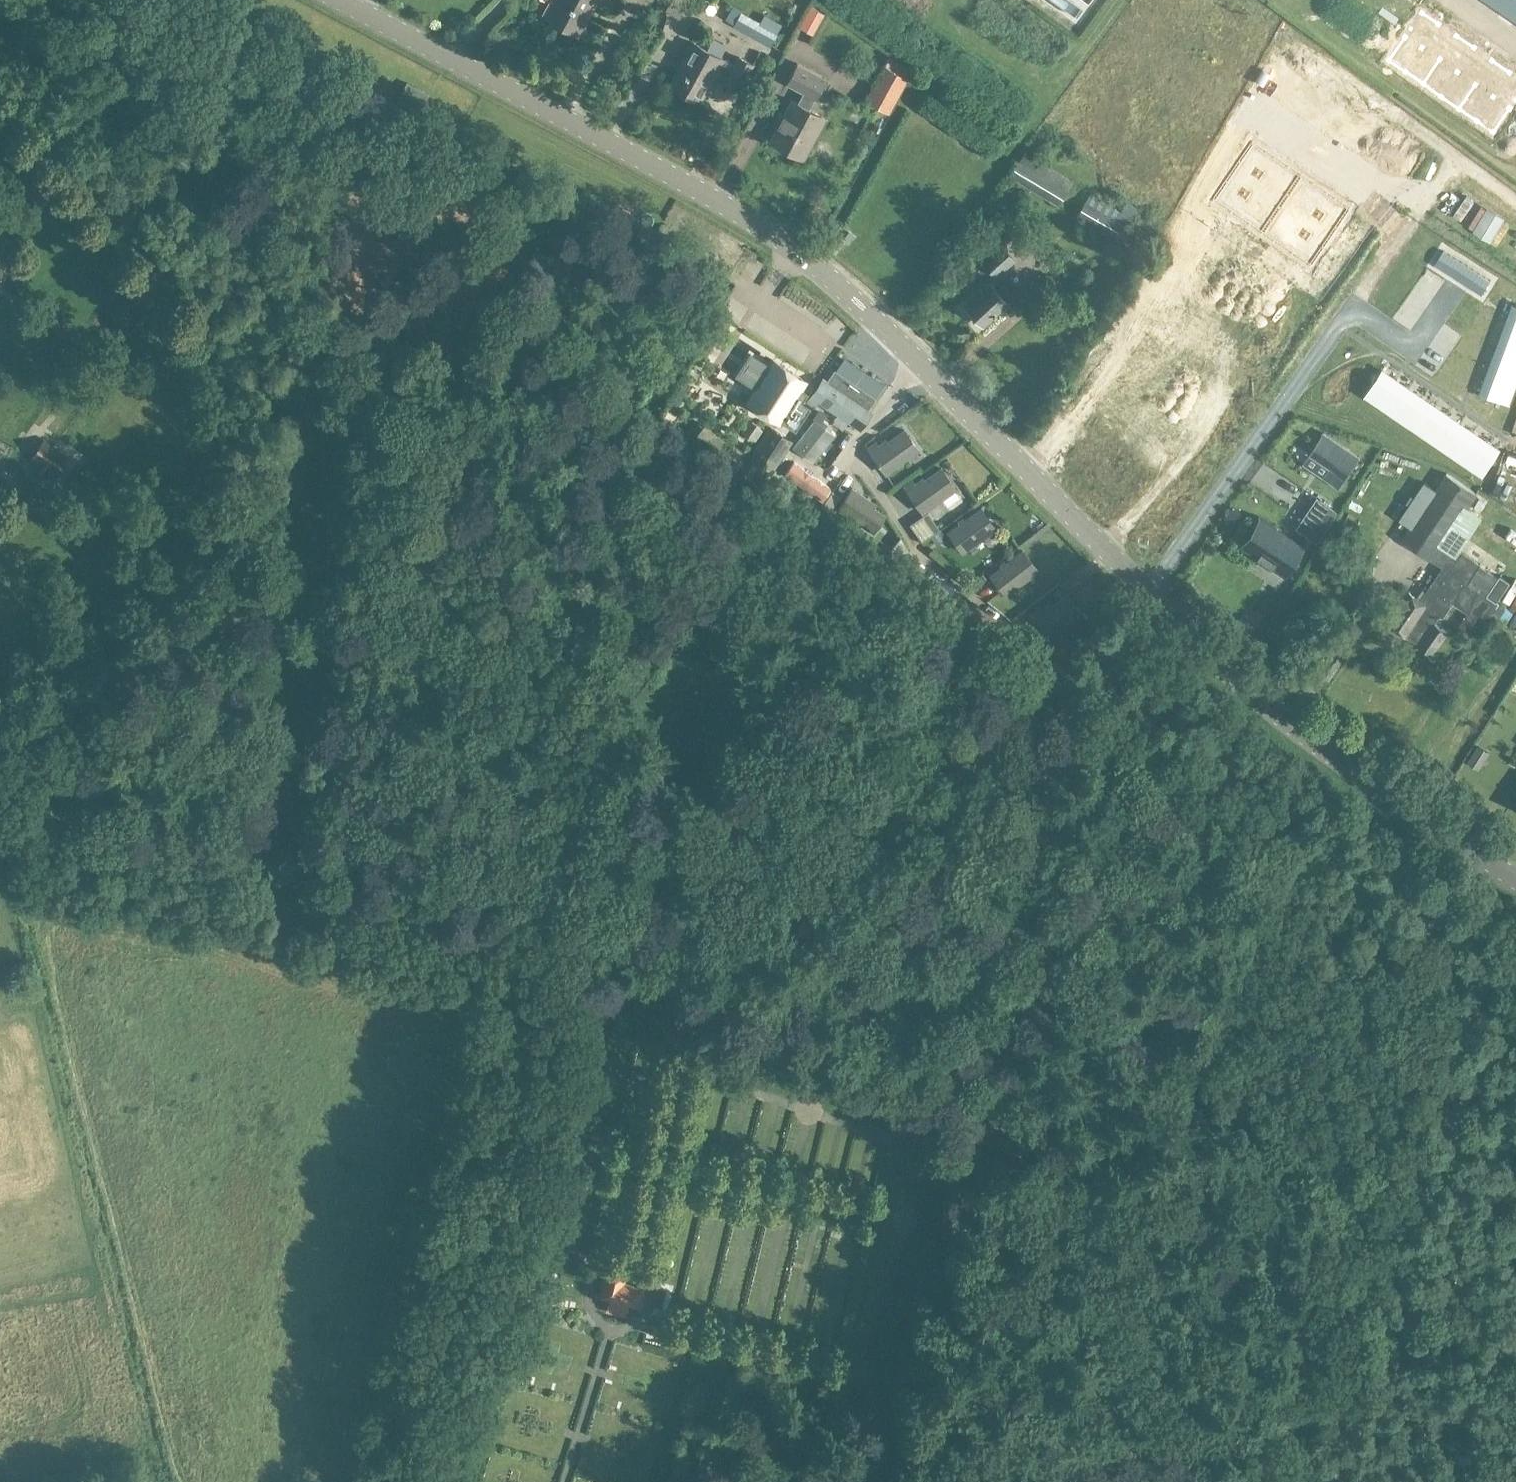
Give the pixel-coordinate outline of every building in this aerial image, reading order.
[(555,1),(559,3),(549,20),(578,36),(598,0),(556,0),(555,1)] [(691,0),(671,0),(665,10),(679,18),(691,0)] [(1515,24),(1515,0),(1482,0),(1515,24)] [(758,21),(775,29),(780,19),(762,11),(758,21)] [(741,12),(734,24),(732,27),(771,48),(778,34),(759,24),(759,23),(741,12)] [(1445,100),(1480,50),(1427,14),(1392,64),(1445,100)] [(693,44),(670,87),(700,103),(717,72),(729,78),(726,84),(740,91),(754,66),(740,58),(735,67),(693,44)] [(1515,111),(1515,74),(1480,50),(1445,100),(1498,137),(1515,111)] [(885,65),(907,77),(912,68),(889,56),(885,65)] [(908,77),(907,77),(885,65),(884,64),(865,100),(889,113),(908,77)] [(792,101),(770,142),(803,159),(825,119),(810,111),(826,80),(799,65),(788,84),(804,93),(798,104),(792,101)] [(1213,201),(1261,234),(1301,176),(1253,142),(1213,201)] [(1025,152),(1010,176),(1058,206),(1073,181),(1025,152)] [(1310,268),(1350,209),(1301,176),(1261,234),(1310,268)] [(1090,193),(1076,216),(1118,241),(1138,208),(1127,201),(1121,212),(1090,193)] [(997,210),(985,222),(1004,244),(1017,231),(997,210)] [(977,255),(966,265),(974,273),(979,279),(989,271),(996,278),(1016,260),(1002,245),(982,261),(977,255)] [(1440,257),(1446,261),(1450,254),(1444,250),(1440,257)] [(1456,258),(1450,254),(1446,261),(1451,265),(1456,258)] [(1441,268),(1446,261),(1440,257),(1435,264),(1441,268)] [(1451,265),(1457,268),(1462,262),(1456,258),(1451,265)] [(1446,261),(1441,268),(1447,272),(1451,265),(1446,261)] [(1467,265),(1462,262),(1457,268),(1463,272),(1467,265)] [(1451,265),(1447,272),(1452,275),(1457,268),(1451,265)] [(1467,265),(1463,272),(1468,276),(1473,269),(1467,265)] [(1457,268),(1452,275),(1458,279),(1463,272),(1457,268)] [(1473,269),(1468,276),(1474,280),(1479,273),(1473,269)] [(1463,272),(1458,279),(1464,283),(1468,276),(1463,272)] [(1480,283),(1484,277),(1479,273),(1474,280),(1480,283)] [(1464,283),(1470,287),(1474,280),(1468,276),(1464,283)] [(1480,283),(1485,287),(1490,280),(1484,277),(1480,283)] [(1480,283),(1474,280),(1470,287),(1475,290),(1480,283)] [(1480,283),(1475,290),(1481,294),(1485,287),(1480,283)] [(990,284),(966,307),(984,326),(1008,304),(1003,298),(1010,292),(1004,286),(997,292),(990,284)] [(1510,305),(1504,320),(1515,324),(1515,307),(1510,305)] [(1504,320),(1499,335),(1515,341),(1515,324),(1504,320)] [(1499,335),(1493,350),(1515,358),(1515,341),(1499,335)] [(851,353),(871,368),(881,354),(861,339),(851,353)] [(693,371),(702,380),(728,356),(719,347),(693,371)] [(802,401),(808,392),(801,388),(806,380),(772,357),(768,363),(749,350),(734,374),(753,387),(744,400),(779,422),(780,420),(795,430),(810,406),(802,401)] [(1515,370),(1515,358),(1493,350),(1488,365),(1514,374),(1515,370)] [(1509,389),(1514,374),(1488,365),(1483,380),(1509,389)] [(1381,401),(1397,377),(1384,368),(1368,391),(1381,401)] [(868,409),(875,398),(835,371),(827,382),(823,378),(811,396),(860,429),(872,412),(871,411),(868,409)] [(1394,410),(1410,387),(1397,377),(1381,401),(1394,410)] [(1503,404),(1509,389),(1483,380),(1477,395),(1503,404)] [(1407,419),(1423,396),(1410,387),(1394,410),(1407,419)] [(1420,428),(1436,405),(1423,396),(1407,419),(1420,428)] [(724,402),(716,414),(730,423),(738,412),(724,402)] [(1433,437),(1449,414),(1436,405),(1420,428),(1433,437)] [(1479,431),(1489,433),(1494,414),(1483,411),(1479,431)] [(1446,446),(1463,423),(1449,414),(1433,437),(1446,446)] [(830,431),(820,423),(814,419),(792,447),(814,463),(836,435),(830,431)] [(1460,455),(1476,432),(1463,423),(1446,446),(1460,455)] [(763,485),(793,440),(770,427),(741,470),(763,485)] [(876,443),(868,448),(886,473),(919,450),(905,430),(879,448),(876,443)] [(1473,464),(1489,441),(1476,432),(1460,455),(1473,464)] [(1356,455),(1322,433),(1309,453),(1342,475),(1356,455)] [(32,459),(31,462),(34,465),(33,467),(49,478),(50,476),(54,479),(69,457),(44,439),(31,458),(32,459)] [(1486,474),(1502,451),(1489,441),(1473,464),(1486,474)] [(793,461),(785,473),(822,501),(831,488),(793,461)] [(913,481),(905,486),(923,511),(956,488),(941,468),(916,486),(913,481)] [(1434,561),(1443,548),(1479,494),(1447,473),(1403,540),(1434,561)] [(852,487),(837,509),(874,534),(886,514),(876,507),(877,504),(852,487)] [(1417,506),(1424,490),(1415,487),(1408,503),(1417,506)] [(1334,512),(1314,499),(1302,519),(1322,532),(1334,512)] [(958,523),(947,532),(962,554),(998,529),(981,507),(964,519),(963,517),(957,521),(958,523)] [(1241,513),(1232,507),(1222,520),(1231,526),(1241,513)] [(921,541),(939,529),(927,512),(910,524),(921,541)] [(1259,517),(1240,546),(1285,575),(1304,547),(1259,517)] [(940,530),(934,535),(938,542),(946,537),(940,530)] [(1451,554),(1443,548),(1434,561),(1441,566),(1420,599),(1410,592),(1388,624),(1434,655),(1435,653),(1449,633),(1436,624),(1441,616),(1445,619),(1456,603),(1486,622),(1490,615),(1505,625),(1514,612),(1499,602),(1498,603),(1497,602),(1509,582),(1500,575),(1498,578),(1478,564),(1466,581),(1465,581),(1470,574),(1466,571),(1468,568),(1450,556),(1451,554)] [(1000,566),(989,575),(1006,597),(1040,571),(1023,549),(1006,562),(1004,560),(999,564),(1000,566)] [(982,573),(975,579),(980,585),(987,580),(982,573)] [(1039,607),(1030,614),(1050,641),(1083,615),(1068,593),(1051,606),(1049,604),(1041,610),(1039,607)] [(1490,753),(1479,746),(1468,762),(1479,769),(1490,753)] [(581,1265),(582,1254),(561,1253),(560,1264),(581,1265)] [(606,1275),(600,1296),(612,1299),(608,1311),(624,1315),(627,1304),(637,1307),(642,1288),(623,1283),(624,1280),(606,1275)]
